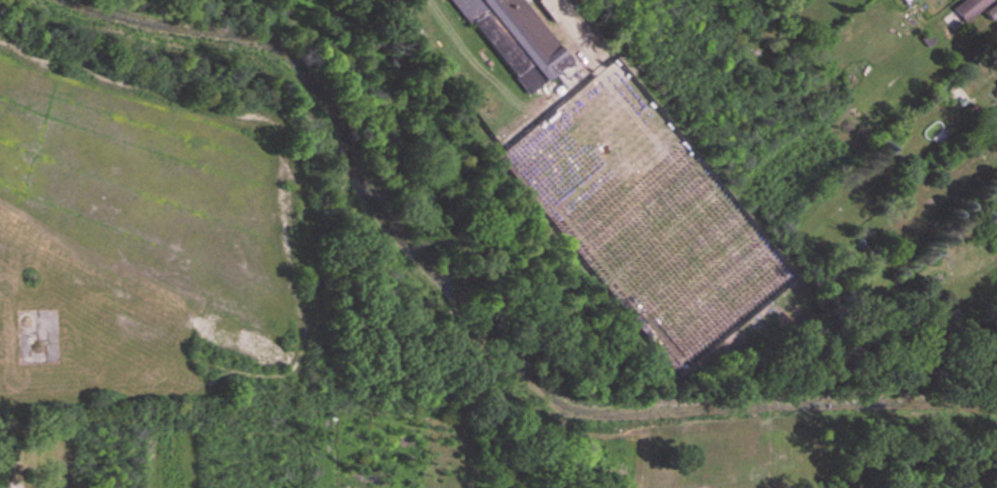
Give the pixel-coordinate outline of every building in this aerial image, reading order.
[(523,96),(548,76),(560,91),(578,77),(519,0),(449,0),(523,96)] [(950,8),(961,22),(991,0),(961,0),(950,8)] [(984,1),(984,19),(996,19),(996,1),(984,1)]
